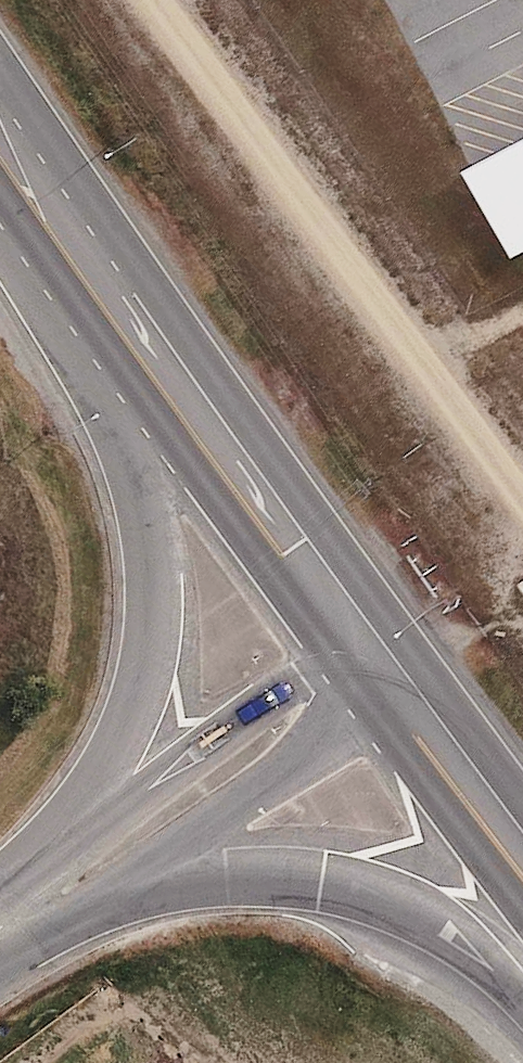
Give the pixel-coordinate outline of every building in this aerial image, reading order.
[(462,174),(511,261),(522,255),(522,139),(462,174)]
